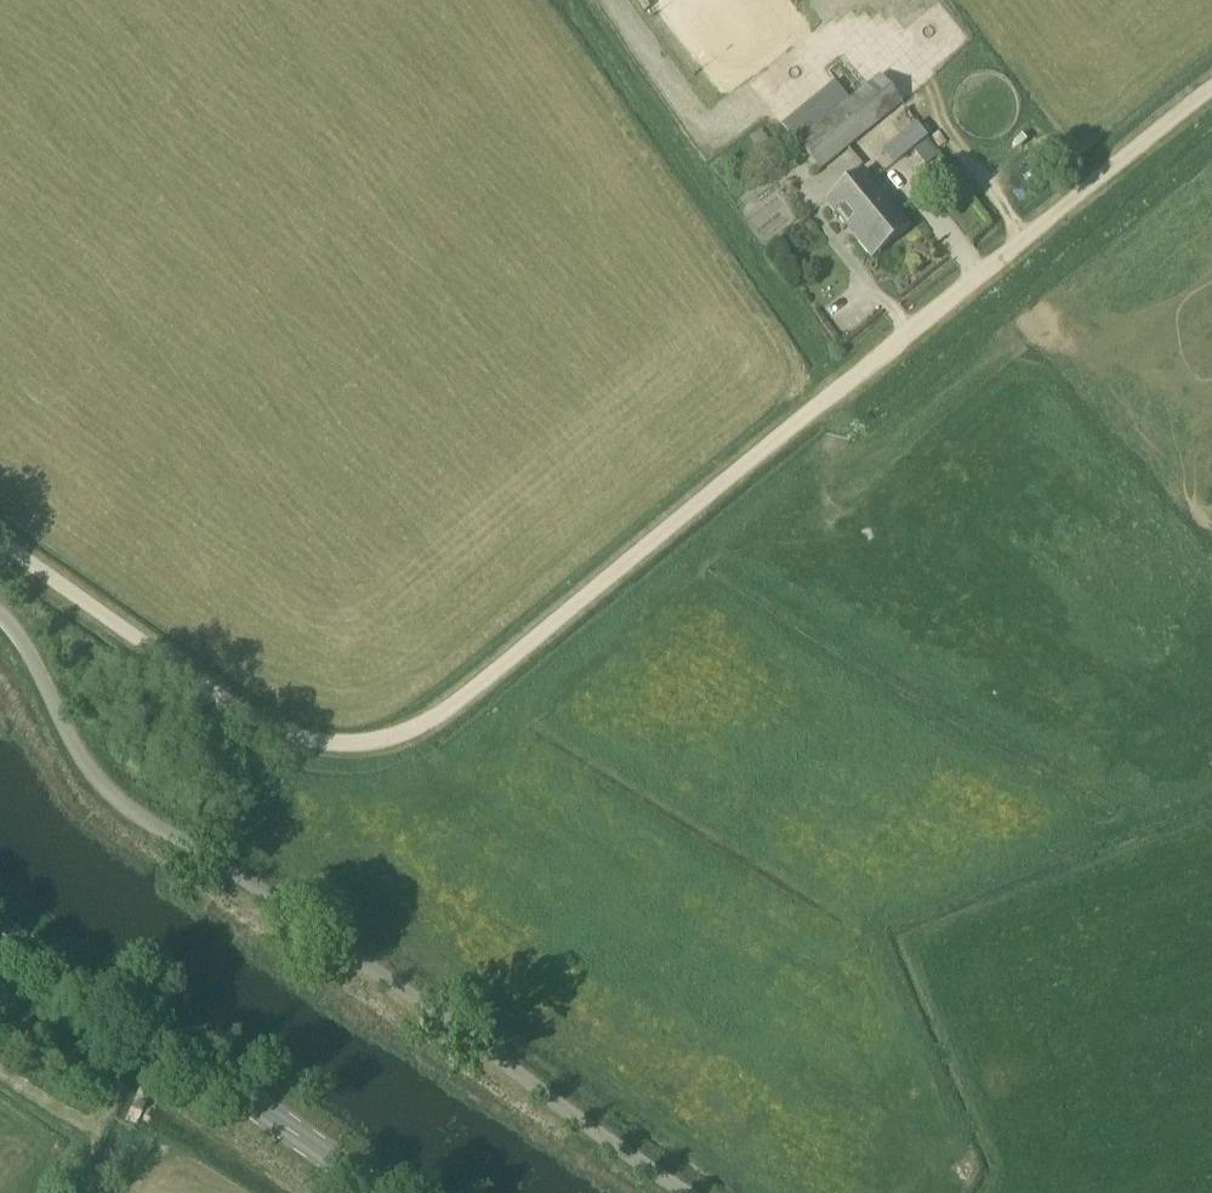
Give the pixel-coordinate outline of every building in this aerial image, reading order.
[(878,77),(795,144),(819,173),(902,105),(878,77)] [(870,259),(908,228),(861,172),(824,203),(870,259)]
